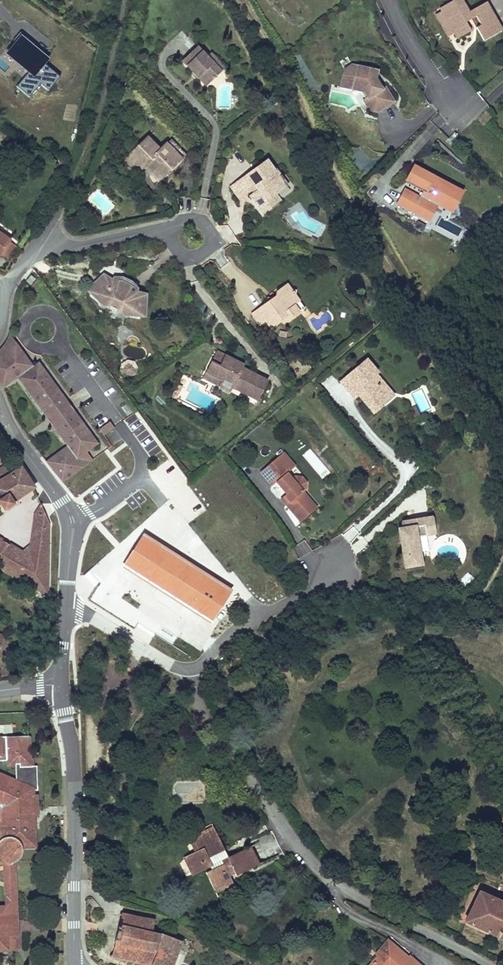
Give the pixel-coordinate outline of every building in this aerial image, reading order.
[(462,9),(459,2),(453,6),(456,12),(462,9)] [(465,28),(475,22),(480,30),(475,33),(483,46),(501,36),(485,8),(467,18),(462,9),(456,12),(453,6),(439,13),(442,17),(450,32),(451,32),(454,36),(453,37),(453,38),(457,44),(470,36),(465,28)] [(454,36),(451,32),(450,32),(442,17),(435,21),(447,41),(453,38),(453,37),(454,36)] [(46,63),(51,56),(22,32),(6,52),(29,70),(16,86),(29,97),(40,83),(49,90),(61,75),(46,63)] [(195,46),(181,60),(206,85),(219,72),(211,63),(215,59),(209,52),(205,56),(195,46)] [(217,57),(215,59),(211,63),(219,72),(225,66),(217,57)] [(381,95),(375,84),(372,83),(374,76),(351,70),(344,75),(342,83),(354,86),(352,92),(361,94),(367,104),(364,106),(363,106),(369,116),(376,118),(393,107),(384,93),(381,95)] [(354,86),(342,83),(339,93),(358,97),(364,106),(367,104),(361,94),(352,92),(354,86)] [(182,159),(168,144),(162,150),(149,137),(130,156),(142,169),(145,167),(146,165),(161,180),(182,159)] [(250,165),(228,182),(237,192),(249,184),(254,180),(258,185),(253,189),(248,192),(259,207),(267,201),(263,195),(280,182),(285,188),(292,182),(276,162),(272,165),(264,155),(256,161),(258,163),(252,168),(250,165)] [(142,169),(130,156),(124,162),(136,175),(142,169)] [(161,180),(146,165),(145,167),(159,182),(161,180)] [(418,175),(413,172),(410,178),(415,181),(418,175)] [(454,197),(438,189),(439,186),(418,175),(415,181),(410,178),(406,186),(408,187),(407,189),(422,197),(419,203),(417,206),(402,198),(397,209),(420,221),(424,213),(433,218),(437,210),(452,217),(454,213),(447,210),(454,197)] [(254,180),(249,184),(253,189),(258,185),(254,180)] [(267,201),(285,188),(280,182),(263,195),(267,201)] [(454,213),(462,198),(439,186),(438,189),(454,197),(447,210),(454,213)] [(419,203),(404,195),(402,198),(417,206),(419,203)] [(433,218),(424,213),(420,221),(429,226),(433,218)] [(425,233),(416,228),(414,234),(423,238),(425,233)] [(0,232),(0,257),(1,258),(3,255),(11,244),(13,241),(5,235),(0,232)] [(309,235),(302,233),(300,239),(307,241),(309,235)] [(16,248),(11,244),(3,255),(8,259),(16,248)] [(138,311),(143,291),(132,289),(132,286),(127,280),(120,276),(112,277),(111,279),(102,272),(89,288),(97,294),(96,297),(98,300),(101,301),(104,302),(107,302),(108,299),(118,304),(117,307),(119,309),(121,311),(124,312),(128,311),(129,309),(138,311)] [(26,282),(31,285),(36,279),(31,275),(26,282)] [(143,291),(144,284),(144,283),(127,280),(132,286),(132,289),(143,291)] [(259,298),(245,308),(254,322),(261,317),(266,325),(275,318),(281,314),(284,318),(294,311),(288,304),(294,300),(290,295),(290,291),(287,290),(282,282),(273,288),(271,294),(264,298),(259,298)] [(299,307),(294,300),(288,304),(294,311),(299,307)] [(278,323),(284,318),(281,314),(275,318),(278,323)] [(46,370),(40,362),(34,366),(29,358),(27,360),(25,357),(27,356),(24,351),(22,353),(20,350),(22,348),(10,333),(9,336),(7,340),(5,344),(0,350),(0,382),(2,385),(4,388),(19,378),(48,418),(70,402),(49,373),(47,375),(44,372),(46,370)] [(206,350),(202,361),(212,366),(216,355),(206,350)] [(361,353),(335,376),(346,389),(352,384),(356,388),(359,392),(357,393),(369,407),(379,398),(373,392),(380,387),(366,372),(370,368),(372,366),(361,353)] [(226,387),(252,398),(261,376),(235,365),(226,361),(227,359),(216,355),(212,366),(202,361),(196,375),(216,383),(213,388),(224,392),(226,387)] [(130,361),(126,360),(122,362),(121,366),(123,366),(129,368),(131,369),(132,365),(130,361)] [(389,390),(370,368),(366,372),(380,387),(373,392),(379,398),(389,390)] [(194,380),(213,388),(216,383),(196,375),(194,380)] [(356,388),(352,384),(346,389),(350,393),(356,388)] [(169,402),(174,390),(170,388),(165,400),(169,402)] [(54,426),(75,410),(70,402),(48,418),(54,426)] [(88,452),(87,450),(90,447),(91,449),(100,443),(75,410),(54,426),(68,446),(48,461),(52,467),(57,472),(62,480),(65,483),(89,464),(86,459),(91,455),(88,452)] [(115,427),(111,420),(106,424),(110,430),(115,427)] [(110,430),(106,424),(100,428),(105,434),(110,430)] [(15,453),(9,445),(2,450),(8,458),(15,453)] [(276,466),(265,475),(271,482),(276,479),(286,491),(284,492),(289,499),(285,502),(300,519),(316,505),(302,489),(305,486),(306,480),(301,474),(294,473),(291,476),(286,470),(288,468),(282,460),(288,455),(282,449),(270,459),(276,466)] [(89,464),(94,460),(91,455),(86,459),(89,464)] [(294,463),(288,455),(282,460),(288,468),(294,463)] [(270,459),(259,468),(265,475),(276,466),(270,459)] [(37,486),(20,460),(0,473),(0,508),(3,513),(13,508),(12,505),(37,486)] [(284,492),(280,495),(285,502),(289,499),(284,492)] [(47,599),(49,527),(42,509),(35,516),(31,548),(29,561),(21,556),(0,543),(0,571),(47,599)] [(432,514),(400,520),(401,526),(398,527),(406,565),(422,562),(416,534),(435,530),(432,514)] [(230,592),(146,538),(127,567),(211,621),(230,592)] [(21,556),(29,561),(31,548),(21,556)] [(30,763),(30,732),(18,732),(0,733),(0,861),(2,860),(10,862),(17,858),(21,853),(22,846),(36,844),(33,787),(36,786),(36,763),(30,763)] [(206,837),(216,831),(213,826),(203,831),(206,837)] [(250,867),(240,848),(227,855),(218,838),(221,837),(218,831),(216,831),(206,837),(203,831),(190,838),(196,850),(180,858),(189,875),(207,866),(208,869),(201,873),(210,890),(231,879),(228,874),(234,871),(236,874),(250,867)] [(249,844),(240,848),(250,867),(259,862),(249,844)] [(19,940),(16,864),(15,864),(14,865),(11,866),(7,866),(5,866),(4,865),(4,880),(6,910),(6,923),(7,940),(19,940)] [(481,892),(468,923),(502,938),(502,901),(481,892)] [(114,957),(140,964),(151,964),(162,937),(151,935),(153,923),(121,916),(118,926),(117,926),(113,944),(114,944),(111,956),(114,957)] [(151,964),(172,964),(180,941),(163,934),(162,937),(151,964)] [(408,953),(406,956),(391,941),(379,954),(381,957),(373,964),(420,964),(408,953)]
